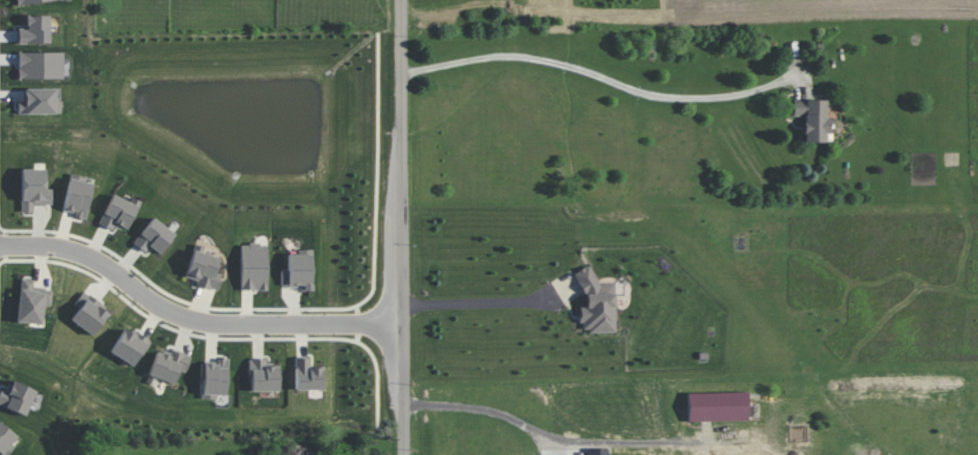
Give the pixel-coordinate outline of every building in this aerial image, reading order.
[(18,113),(60,112),(60,87),(24,88),(24,100),(17,101),(18,113)] [(827,99),(793,99),(793,116),(804,116),(804,142),(825,142),(825,132),(828,132),(827,99)] [(45,168),(20,169),(21,212),(33,211),(33,205),(52,205),(52,188),(45,189),(45,168)] [(63,210),(73,212),(73,217),(85,219),(92,183),(85,182),(86,177),(70,174),(63,210)] [(100,222),(126,233),(137,205),(112,194),(100,222)] [(134,244),(146,251),(149,246),(161,254),(175,232),(151,217),(134,244)] [(220,273),(216,272),(219,257),(203,253),(204,247),(193,244),(186,277),(197,280),(195,285),(217,290),(220,273)] [(241,289),(267,289),(267,244),(240,244),(241,289)] [(288,269),(281,270),(281,286),(302,286),(302,291),(312,290),(311,249),(297,249),(297,253),(288,253),(288,269)] [(615,331),(615,283),(594,283),(594,269),(581,269),(581,306),(580,306),(581,332),(615,331)] [(16,321),(41,324),(43,304),(50,305),(52,289),(33,287),(34,279),(21,278),(16,321)] [(110,354),(136,366),(149,339),(123,327),(110,354)] [(149,376),(174,383),(179,370),(185,372),(191,354),(170,348),(169,353),(157,350),(149,376)] [(227,395),(228,358),(216,358),(215,363),(203,363),(202,399),(216,399),(216,395),(227,395)] [(278,391),(278,366),(266,366),(266,358),(250,359),(250,391),(278,391)] [(322,366),(310,366),(310,358),(294,358),(295,390),(323,389),(322,366)] [(1,388),(0,391),(0,405),(26,415),(36,390),(13,381),(9,391),(1,388)] [(748,420),(747,391),(687,393),(687,421),(748,420)] [(17,435),(0,422),(0,454),(1,454),(7,454),(14,446),(11,443),(17,435)] [(286,444),(286,454),(306,454),(307,445),(286,444)]
